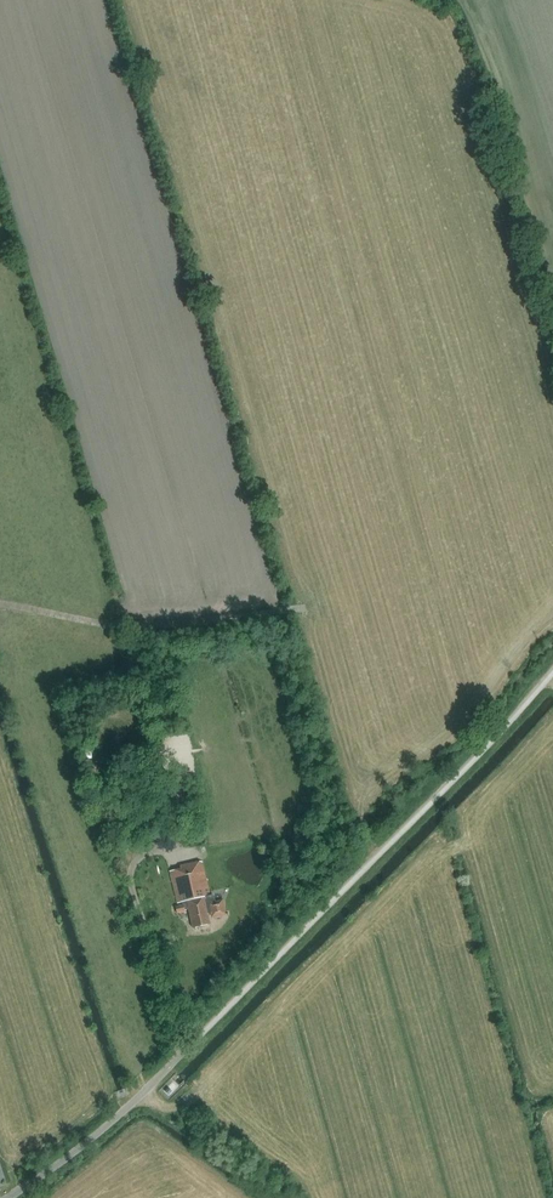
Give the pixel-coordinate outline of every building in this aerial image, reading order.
[(101,783),(100,762),(89,762),(89,772),(90,772),(91,783),(101,783)] [(180,868),(169,870),(177,902),(182,901),(182,904),(175,906),(177,912),(185,910),(184,909),(188,908),(193,927),(210,922),(207,912),(211,911),(212,915),(224,912),(221,899),(209,902),(208,897),(209,896),(201,861),(179,866),(180,868)]
